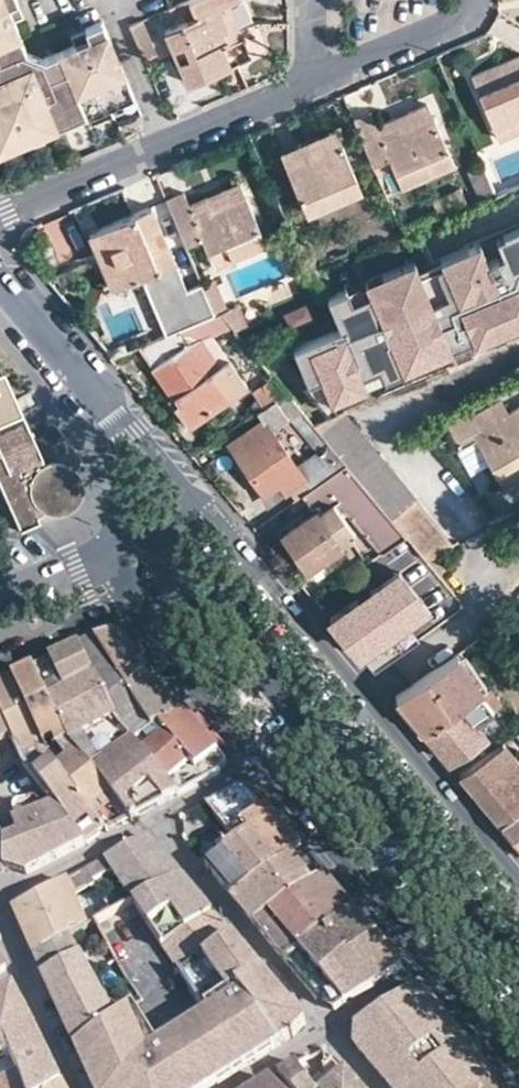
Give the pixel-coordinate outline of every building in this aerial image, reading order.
[(32,135),(86,113),(132,92),(101,20),(84,27),(88,36),(74,42),(42,56),(26,49),(13,19),(7,5),(18,0),(17,0),(0,0),(0,124),(32,135)] [(13,19),(23,15),(18,0),(7,5),(13,19)] [(188,82),(249,55),(228,4),(237,0),(189,0),(196,16),(166,29),(188,82)] [(140,19),(130,24),(146,62),(156,58),(140,19)] [(70,33),(74,42),(88,36),(84,27),(70,33)] [(499,137),(518,129),(518,57),(472,76),(499,137)] [(89,122),(136,102),(132,92),(86,113),(89,122)] [(370,111),(353,118),(375,171),(392,165),(401,186),(454,165),(427,103),(411,109),(417,123),(400,130),(395,116),(376,124),(370,111)] [(411,109),(395,116),(400,130),(417,123),(411,109)] [(0,124),(0,149),(32,135),(0,124)] [(334,126),(280,149),(287,165),(319,151),(317,143),(337,133),(334,126)] [(287,165),(307,212),(361,189),(337,133),(317,143),(319,151),(287,165)] [(482,199),(495,193),(483,162),(467,168),(482,199)] [(245,196),(239,182),(207,195),(210,201),(213,209),(245,196)] [(266,244),(245,196),(213,209),(210,201),(207,195),(188,202),(183,191),(165,198),(184,243),(202,235),(214,265),(266,244)] [(151,205),(90,231),(112,285),(145,271),(171,331),(213,313),(200,282),(186,288),(151,205)] [(479,242),(487,261),(503,254),(498,242),(518,233),(518,225),(479,242)] [(498,242),(503,254),(487,261),(479,242),(417,268),(414,259),(327,296),(340,326),(293,346),(305,374),(307,372),(313,379),(322,375),(331,400),(451,349),(455,358),(477,349),(474,342),(518,323),(518,233),(498,242)] [(169,399),(188,425),(246,386),(228,359),(218,365),(199,337),(230,323),(220,310),(213,313),(171,331),(139,345),(153,365),(152,366),(172,397),(169,399)] [(422,555),(424,558),(452,544),(331,400),(313,379),(307,372),(305,374),(285,389),(344,461),(404,534),(422,555)] [(16,413),(14,407),(0,375),(0,421),(16,413)] [(262,405),(285,389),(274,375),(252,391),(262,405)] [(344,461),(285,389),(262,405),(256,410),(261,419),(228,441),(262,492),(277,482),(284,491),(294,484),(305,476),(312,485),(344,461)] [(499,479),(518,468),(518,407),(509,412),(501,399),(471,416),(469,412),(447,424),(460,446),(475,438),(499,479)] [(38,463),(19,420),(0,429),(0,495),(15,528),(34,520),(32,515),(39,509),(35,506),(32,504),(29,500),(26,492),(25,483),(27,477),(29,473),(31,469),(35,465),(38,463)] [(71,503),(74,499),(76,495),(78,490),(78,485),(77,480),(76,475),(73,471),(70,467),(66,464),(62,462),(57,460),(52,459),(47,460),(42,461),(38,463),(35,465),(31,469),(29,473),(27,477),(25,483),(26,492),(29,500),(32,504),(35,506),(39,509),(44,511),(49,512),(54,512),(59,511),(63,509),(67,507),(71,503)] [(291,544),(307,566),(317,578),(348,555),(339,543),(353,534),(335,506),(340,502),(380,551),(396,541),(404,534),(344,461),(312,485),(301,493),(313,510),(294,525),(302,536),(291,544)] [(499,479),(504,490),(518,483),(518,468),(499,479)] [(305,476),(294,484),(301,493),(312,485),(305,476)] [(277,482),(262,492),(268,502),(284,491),(277,482)] [(294,525),(284,533),(291,544),(302,536),(294,525)] [(396,541),(413,561),(422,555),(404,534),(396,541)] [(349,641),(373,670),(418,638),(408,624),(435,605),(404,562),(329,617),(349,641)] [(94,642),(153,730),(184,714),(161,688),(117,636),(116,635),(114,634),(113,634),(111,635),(94,642)] [(70,747),(93,773),(101,767),(132,745),(134,744),(160,775),(139,786),(154,809),(176,796),(217,774),(225,762),(184,714),(153,730),(94,642),(80,649),(70,654),(33,671),(68,745),(69,747),(70,747)] [(409,712),(423,729),(480,693),(485,690),(459,651),(395,695),(409,712)] [(46,756),(54,767),(65,760),(57,750),(68,745),(33,671),(23,676),(12,681),(46,756)] [(86,846),(97,837),(106,831),(98,822),(54,767),(46,756),(12,681),(0,686),(0,714),(12,740),(26,768),(34,777),(54,804),(71,827),(85,844),(86,846)] [(485,690),(480,693),(492,709),(501,701),(491,686),(485,690)] [(423,729),(449,759),(487,733),(477,719),(492,709),(480,693),(423,729)] [(0,714),(0,746),(12,740),(0,714)] [(501,820),(518,807),(518,760),(502,741),(459,771),(479,795),(501,820)] [(98,822),(106,831),(108,834),(131,819),(121,810),(117,804),(93,773),(70,747),(69,747),(68,745),(57,750),(65,760),(54,767),(98,822)] [(206,805),(236,844),(250,836),(277,866),(301,850),(286,832),(251,793),(249,791),(247,790),(245,789),(243,788),(241,787),(239,787),(237,787),(235,788),(206,805)] [(71,827),(54,804),(10,823),(17,837),(32,872),(82,844),(83,846),(85,844),(71,827)] [(518,841),(518,807),(501,820),(511,832),(518,841)] [(204,867),(233,900),(277,866),(250,836),(236,844),(221,856),(204,867)] [(32,872),(17,837),(4,844),(3,868),(26,875),(32,872)] [(186,844),(204,867),(221,856),(215,849),(215,850),(200,841),(195,837),(186,844)] [(105,860),(133,903),(133,902),(156,889),(158,891),(181,876),(163,856),(145,838),(137,842),(113,855),(105,860)] [(233,900),(253,925),(311,884),(322,875),(313,864),(301,850),(277,866),(233,900)] [(253,925),(285,963),(300,952),(354,912),(338,894),(322,875),(311,884),(253,925)] [(169,909),(185,930),(212,913),(197,895),(181,876),(158,891),(156,889),(133,902),(146,923),(148,923),(169,909)] [(23,935),(33,956),(69,938),(86,929),(65,881),(18,907),(16,908),(15,911),(14,913),(14,915),(23,935)] [(122,902),(92,915),(99,933),(129,919),(122,902)] [(315,1000),(333,1009),(351,998),(401,968),(354,912),(300,952),(285,963),(315,1000)] [(205,939),(214,950),(232,937),(223,926),(205,939)] [(210,954),(220,966),(246,955),(232,937),(214,950),(210,952),(210,954)] [(55,1006),(74,1048),(114,1021),(114,1020),(69,938),(33,956),(55,1006)] [(235,986),(278,1045),(280,1044),(292,1036),(304,1024),(257,968),(235,986)] [(235,986),(205,1006),(209,1011),(165,1038),(188,1070),(163,1085),(165,1087),(211,1087),(278,1045),(235,986)] [(6,1039),(20,1072),(22,1075),(26,1087),(54,1087),(61,1083),(51,1065),(44,1050),(29,1020),(12,987),(0,993),(0,1042),(6,1039)] [(389,1087),(485,1087),(494,1080),(418,987),(354,1028),(353,1045),(389,1087)] [(134,1005),(126,1010),(126,1012),(114,1020),(114,1021),(74,1048),(81,1063),(93,1087),(165,1087),(163,1085),(188,1070),(165,1038),(158,1043),(134,1005)] [(344,1070),(342,1068),(327,1052),(323,1053),(322,1071),(322,1087),(359,1087),(344,1070)] [(289,1087),(313,1087),(309,1082),(296,1064),(277,1075),(289,1087)] [(313,1087),(322,1087),(322,1071),(309,1082),(313,1087)] [(22,1075),(7,1079),(0,1083),(0,1087),(26,1087),(22,1075)] [(270,1080),(257,1087),(278,1087),(270,1080)]
